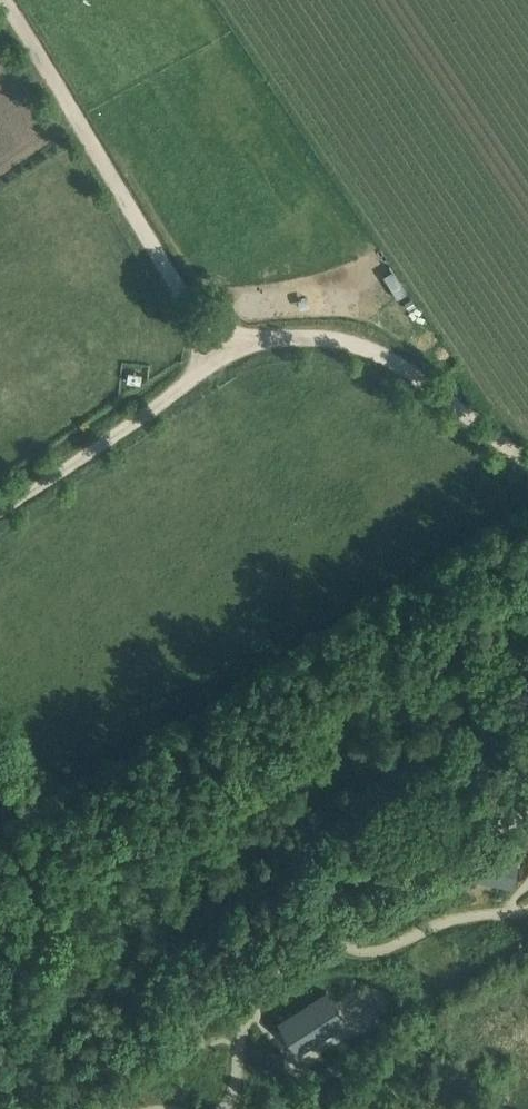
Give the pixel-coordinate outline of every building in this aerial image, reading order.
[(463,845),(458,871),(513,882),(517,856),(463,845)] [(327,991),(280,1021),(299,1051),(346,1021),(327,991)] [(195,1022),(186,1028),(192,1037),(201,1031),(195,1022)]
